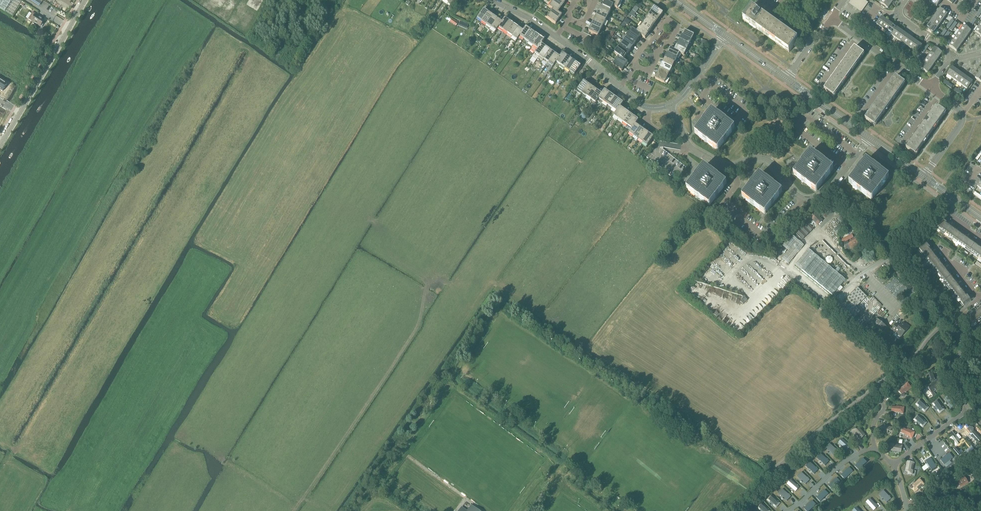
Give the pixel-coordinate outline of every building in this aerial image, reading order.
[(5,11),(5,10),(13,15),(22,0),(0,0),(0,8),(5,11)] [(551,3),(560,9),(563,5),(556,0),(553,0),(551,3)] [(608,4),(613,6),(615,7),(618,8),(620,4),(613,0),(610,0),(608,3),(608,4)] [(880,3),(882,5),(881,6),(882,6),(884,8),(885,7),(888,9),(892,4),(886,0),(883,0),(880,3)] [(604,1),(601,7),(611,11),(613,6),(608,4),(608,3),(604,1)] [(750,9),(743,20),(744,19),(751,23),(755,26),(755,27),(776,41),(790,51),(789,52),(789,53),(793,47),(794,46),(798,40),(797,40),(797,41),(796,41),(767,20),(766,20),(761,16),(762,15),(758,12),(761,8),(763,6),(756,1),(756,2),(755,3),(755,4),(752,8),(752,7),(750,9)] [(550,2),(547,6),(549,7),(548,7),(551,9),(553,10),(557,13),(560,9),(551,3),(550,2)] [(653,6),(650,11),(651,12),(660,18),(663,13),(655,7),(654,7),(653,6)] [(601,7),(599,11),(608,16),(611,11),(601,7)] [(940,9),(936,14),(944,19),(947,14),(940,9)] [(483,10),(477,18),(477,19),(481,22),(488,13),(483,10)] [(553,10),(550,14),(558,20),(562,16),(557,13),(553,10)] [(42,26),(46,20),(42,18),(42,17),(33,11),(29,18),(34,22),(33,23),(37,25),(38,24),(42,26)] [(599,11),(596,17),(606,21),(608,16),(599,11)] [(651,12),(648,16),(657,22),(660,18),(651,12)] [(488,13),(481,22),(486,25),(492,16),(488,13)] [(548,13),(545,17),(547,18),(555,24),(558,20),(550,14),(548,13)] [(936,14),(933,19),(940,24),(944,19),(936,14)] [(492,16),(486,25),(491,28),(497,19),(492,16)] [(648,16),(646,20),(654,26),(657,22),(648,16)] [(596,17),(594,22),(603,26),(606,21),(596,17)] [(882,17),(877,25),(882,28),(887,21),(882,17)] [(502,23),(498,28),(503,31),(509,22),(504,18),(501,23),(502,23)] [(497,19),(491,28),(495,32),(498,28),(502,23),(501,23),(497,19)] [(933,19),(929,24),(937,29),(940,24),(933,19)] [(646,20),(643,24),(651,30),(654,26),(646,20)] [(887,21),(882,28),(887,32),(892,24),(887,21)] [(509,22),(503,31),(507,34),(513,25),(509,22)] [(594,22),(591,27),(601,31),(603,26),(594,22)] [(643,24),(640,28),(648,34),(651,30),(643,24)] [(892,24),(887,32),(892,35),(897,28),(892,24)] [(929,24),(925,29),(933,34),(937,29),(929,24)] [(513,25),(507,34),(512,37),(518,28),(513,25)] [(962,28),(960,31),(967,36),(971,31),(964,26),(963,26),(962,28)] [(523,32),(519,36),(524,39),(530,31),(525,27),(522,31),(523,32)] [(591,27),(589,32),(593,34),(598,36),(599,36),(601,31),(591,27)] [(631,27),(627,32),(628,33),(630,34),(638,40),(641,36),(637,32),(636,31),(631,27)] [(518,28),(512,37),(516,40),(517,40),(519,36),(523,32),(522,31),(518,28)] [(637,32),(641,36),(645,38),(648,34),(640,28),(637,32)] [(897,28),(892,35),(897,39),(902,31),(897,28)] [(685,30),(682,36),(692,41),(694,35),(685,30)] [(530,31),(524,39),(528,43),(535,34),(530,31)] [(902,31),(897,39),(902,42),(907,35),(902,31)] [(960,31),(956,36),(964,41),(967,36),(960,31)] [(628,33),(625,37),(627,38),(635,44),(638,40),(630,34),(628,33)] [(535,34),(528,43),(533,46),(539,37),(535,34)] [(907,35),(902,42),(907,46),(912,39),(907,35)] [(682,36),(680,41),(689,46),(692,41),(682,36)] [(956,36),(953,41),(960,46),(964,41),(956,36)] [(539,37),(533,46),(537,49),(540,44),(541,45),(544,41),(539,37)] [(627,38),(624,42),(632,48),(635,44),(627,38)] [(912,39),(907,46),(912,50),(917,42),(912,39)] [(680,41),(677,46),(687,50),(689,46),(680,41)] [(953,41),(949,46),(957,51),(960,46),(953,41)] [(624,42),(621,46),(630,52),(632,48),(624,42)] [(917,42),(912,50),(917,53),(918,51),(919,52),(921,50),(920,49),(922,46),(917,42)] [(536,51),(534,53),(539,57),(545,48),(541,45),(540,44),(537,49),(536,51)] [(621,46),(618,50),(626,56),(630,52),(621,46)] [(675,50),(675,51),(680,53),(681,54),(684,56),(684,55),(687,50),(677,46),(675,50)] [(854,48),(844,61),(854,68),(858,62),(859,60),(864,54),(864,55),(864,54),(854,47),(854,48)] [(545,48),(539,57),(544,60),(550,51),(545,48)] [(670,48),(668,54),(677,58),(680,53),(675,51),(675,50),(670,48)] [(935,48),(931,53),(939,58),(942,53),(935,48)] [(615,54),(618,56),(619,57),(624,60),(626,56),(618,50),(615,54)] [(550,51),(544,60),(548,63),(551,59),(554,54),(550,51)] [(559,57),(556,62),(560,65),(566,57),(562,53),(559,57)] [(931,53),(927,58),(935,63),(939,58),(931,53)] [(551,59),(548,63),(553,66),(555,64),(556,62),(559,57),(554,54),(551,59)] [(668,54),(665,59),(675,63),(677,58),(668,54)] [(560,65),(559,67),(563,70),(565,69),(571,60),(566,57),(560,65)] [(619,57),(616,61),(625,67),(628,63),(624,60),(619,57)] [(927,58),(924,63),(931,68),(935,63),(927,58)] [(665,59),(663,64),(672,68),(675,63),(665,59)] [(571,60),(565,69),(569,72),(570,70),(575,63),(571,60)] [(613,65),(622,72),(625,67),(616,61),(613,65)] [(844,61),(834,76),(844,82),(848,76),(849,74),(854,68),(844,61)] [(570,70),(569,72),(574,75),(580,66),(575,63),(570,70)] [(924,63),(920,68),(926,72),(928,73),(931,68),(924,63)] [(663,64),(660,69),(670,73),(672,68),(663,64)] [(952,67),(947,75),(952,79),(958,71),(952,67)] [(660,69),(658,74),(667,78),(670,73),(660,69)] [(958,71),(952,79),(957,82),(963,75),(958,71)] [(658,74),(655,79),(665,83),(667,78),(658,74)] [(963,75),(957,82),(962,86),(968,78),(963,75)] [(824,89),(824,90),(834,97),(834,96),(835,95),(838,90),(839,89),(844,82),(834,76),(824,89)] [(892,80),(885,91),(895,97),(899,91),(900,90),(905,84),(905,83),(895,76),(895,77),(892,80)] [(968,78),(962,86),(967,89),(968,87),(970,88),(972,86),(971,85),(973,82),(968,78)] [(577,90),(576,92),(581,95),(582,93),(589,85),(584,81),(582,83),(577,90)] [(589,85),(582,93),(587,97),(593,88),(589,85)] [(593,88),(587,97),(591,100),(598,91),(593,88)] [(602,95),(599,99),(603,102),(610,93),(605,90),(602,94),(602,95)] [(598,91),(591,100),(596,103),(597,102),(599,99),(602,95),(602,94),(598,91)] [(885,91),(875,105),(885,112),(889,105),(890,104),(895,97),(885,91)] [(610,93),(603,102),(608,106),(614,97),(610,93)] [(614,97),(608,106),(612,109),(619,100),(614,97)] [(619,100),(612,109),(617,112),(620,107),(621,107),(623,103),(619,100)] [(865,118),(865,119),(875,126),(875,125),(879,119),(880,118),(885,112),(875,105),(867,117),(865,119),(865,118)] [(936,106),(926,120),(936,127),(940,120),(941,119),(946,113),(946,112),(936,105),(936,106)] [(614,116),(613,118),(617,121),(619,119),(625,111),(621,107),(620,107),(617,112),(615,114),(614,116)] [(584,110),(579,117),(584,120),(585,118),(589,114),(584,110)] [(619,119),(617,121),(622,125),(623,122),(629,114),(625,111),(619,119)] [(704,123),(696,133),(712,146),(717,150),(734,128),(712,112),(706,120),(707,121),(705,124),(704,123)] [(629,114),(623,122),(628,126),(634,117),(629,114)] [(634,117),(628,126),(632,129),(635,124),(636,124),(639,120),(634,117)] [(926,120),(916,134),(926,141),(930,134),(931,133),(936,127),(926,120)] [(631,131),(629,133),(634,136),(635,135),(640,128),(636,124),(635,124),(632,129),(631,131)] [(635,135),(634,136),(638,140),(641,136),(645,131),(640,128),(635,135)] [(641,136),(638,140),(643,143),(649,134),(645,131),(641,136)] [(649,134),(643,143),(648,146),(653,139),(654,137),(649,134)] [(906,148),(916,155),(920,149),(921,147),(926,141),(916,134),(910,142),(906,148)] [(658,143),(647,158),(676,180),(686,167),(670,155),(663,150),(661,148),(662,146),(664,147),(681,150),(681,145),(681,144),(664,142),(659,141),(658,143)] [(811,153),(794,175),(811,187),(816,191),(832,169),(811,153)] [(858,172),(850,183),(866,195),(871,199),(888,178),(866,161),(860,169),(858,172)] [(694,181),(688,189),(704,202),(709,205),(726,184),(704,167),(698,175),(699,176),(697,179),(696,179),(694,181)] [(751,187),(743,197),(760,210),(765,214),(781,192),(760,176),(753,184),(755,184),(752,188),(751,187)] [(815,213),(811,218),(817,225),(822,220),(815,213)] [(937,227),(937,228),(953,239),(959,232),(956,230),(957,229),(954,227),(951,226),(951,225),(948,223),(945,221),(944,222),(942,220),(937,227)] [(806,222),(795,232),(802,239),(808,234),(813,229),(806,222)] [(839,226),(833,230),(836,235),(842,231),(839,226)] [(959,232),(953,239),(970,251),(975,244),(973,242),(972,242),(973,241),(970,239),(968,237),(967,237),(965,235),(962,233),(961,234),(959,232)] [(852,234),(841,240),(841,241),(843,243),(843,244),(854,238),(852,234)] [(788,251),(782,260),(788,265),(804,245),(792,235),(782,246),(788,251)] [(855,238),(843,244),(847,251),(859,245),(855,238)] [(921,248),(919,249),(932,266),(939,260),(937,258),(938,257),(936,254),(934,252),(933,251),(931,249),(929,246),(928,246),(926,244),(925,245),(921,248)] [(970,251),(980,259),(980,247),(978,245),(978,246),(975,244),(970,251)] [(808,249),(795,264),(801,270),(832,295),(845,280),(814,254),(808,249)] [(939,260),(932,266),(945,283),(952,277),(950,274),(951,273),(948,270),(946,268),(946,267),(944,265),(942,262),(941,262),(939,260)] [(952,277),(945,283),(957,298),(964,292),(962,290),(963,290),(961,287),(959,284),(958,283),(957,281),(956,280),(955,280),(952,277)] [(852,303),(843,311),(852,321),(861,312),(856,307),(867,297),(858,288),(847,298),(852,303)] [(964,292),(957,298),(964,306),(971,301),(971,300),(971,299),(969,297),(968,296),(967,297),(964,293),(964,292)] [(966,320),(968,322),(967,323),(968,325),(970,324),(972,327),(980,319),(980,308),(980,309),(979,308),(976,310),(974,312),(973,313),(971,314),(970,315),(968,317),(969,318),(966,320)] [(877,319),(871,327),(881,335),(887,327),(877,319)] [(896,323),(891,330),(901,338),(909,328),(903,322),(900,326),(896,323)] [(935,381),(934,379),(932,373),(927,375),(928,381),(931,380),(933,383),(927,387),(932,393),(944,385),(939,379),(935,381)] [(902,388),(903,389),(899,391),(902,395),(905,393),(905,394),(912,389),(912,388),(908,383),(902,388)] [(950,395),(945,399),(947,402),(947,401),(950,405),(949,405),(951,408),(956,405),(950,395)] [(929,408),(920,401),(916,405),(919,407),(923,410),(922,410),(925,412),(929,408)] [(945,410),(938,401),(933,404),(936,407),(939,410),(938,411),(940,413),(945,410)] [(927,423),(918,416),(914,420),(917,423),(917,422),(921,425),(920,425),(923,428),(927,423)] [(892,427),(881,424),(879,430),(888,433),(889,430),(891,431),(892,427)] [(956,425),(957,427),(958,427),(960,430),(964,427),(966,430),(968,428),(971,432),(970,434),(977,443),(980,440),(980,439),(970,426),(969,427),(967,424),(965,425),(964,424),(962,425),(961,424),(959,426),(958,424),(956,425)] [(865,436),(861,432),(862,431),(859,428),(857,430),(855,428),(852,431),(860,440),(865,436)] [(904,435),(912,439),(914,433),(907,430),(903,429),(901,433),(904,434),(904,435)] [(851,446),(842,438),(838,443),(841,445),(845,448),(844,448),(847,450),(851,446)] [(838,451),(830,444),(826,448),(828,450),(829,450),(832,453),(834,456),(838,451)] [(956,448),(954,450),(961,457),(963,455),(956,448)] [(974,449),(963,458),(966,461),(977,452),(974,449)] [(949,453),(940,460),(944,465),(953,458),(949,453)] [(829,461),(821,454),(817,458),(819,460),(820,460),(823,463),(825,466),(829,461)] [(867,462),(863,458),(855,466),(859,470),(861,468),(861,467),(864,464),(865,465),(867,462)] [(925,461),(932,471),(937,467),(930,458),(925,461)] [(945,474),(959,463),(956,460),(943,470),(945,474)] [(818,470),(810,462),(806,466),(809,469),(809,468),(812,471),(812,472),(814,474),(818,470)] [(907,467),(906,471),(908,471),(908,474),(912,474),(914,463),(908,462),(907,467)] [(853,471),(849,467),(841,475),(845,479),(847,477),(850,474),(851,474),(853,471)] [(810,480),(802,472),(797,477),(800,479),(800,478),(804,482),(803,482),(806,484),(810,480)] [(961,488),(969,483),(965,476),(957,481),(961,488)] [(841,482),(837,478),(828,486),(832,490),(835,488),(834,487),(838,484),(838,485),(841,482)] [(799,487),(791,480),(787,484),(790,486),(793,489),(795,492),(799,487)] [(916,483),(913,486),(914,488),(913,489),(915,492),(924,484),(920,480),(916,483)] [(791,497),(783,489),(779,493),(781,496),(782,495),(785,498),(785,499),(787,501),(791,497)] [(824,490),(817,498),(821,502),(828,495),(824,490)] [(891,499),(884,490),(879,494),(882,497),(885,500),(887,503),(891,499)] [(780,503),(772,495),(768,500),(770,502),(771,502),(774,505),(776,507),(780,503)] [(878,507),(870,498),(866,503),(868,505),(869,505),(872,508),(871,508),(874,510),(878,507)] [(812,501),(804,508),(806,510),(810,510),(813,507),(814,507),(816,505),(812,501)]
